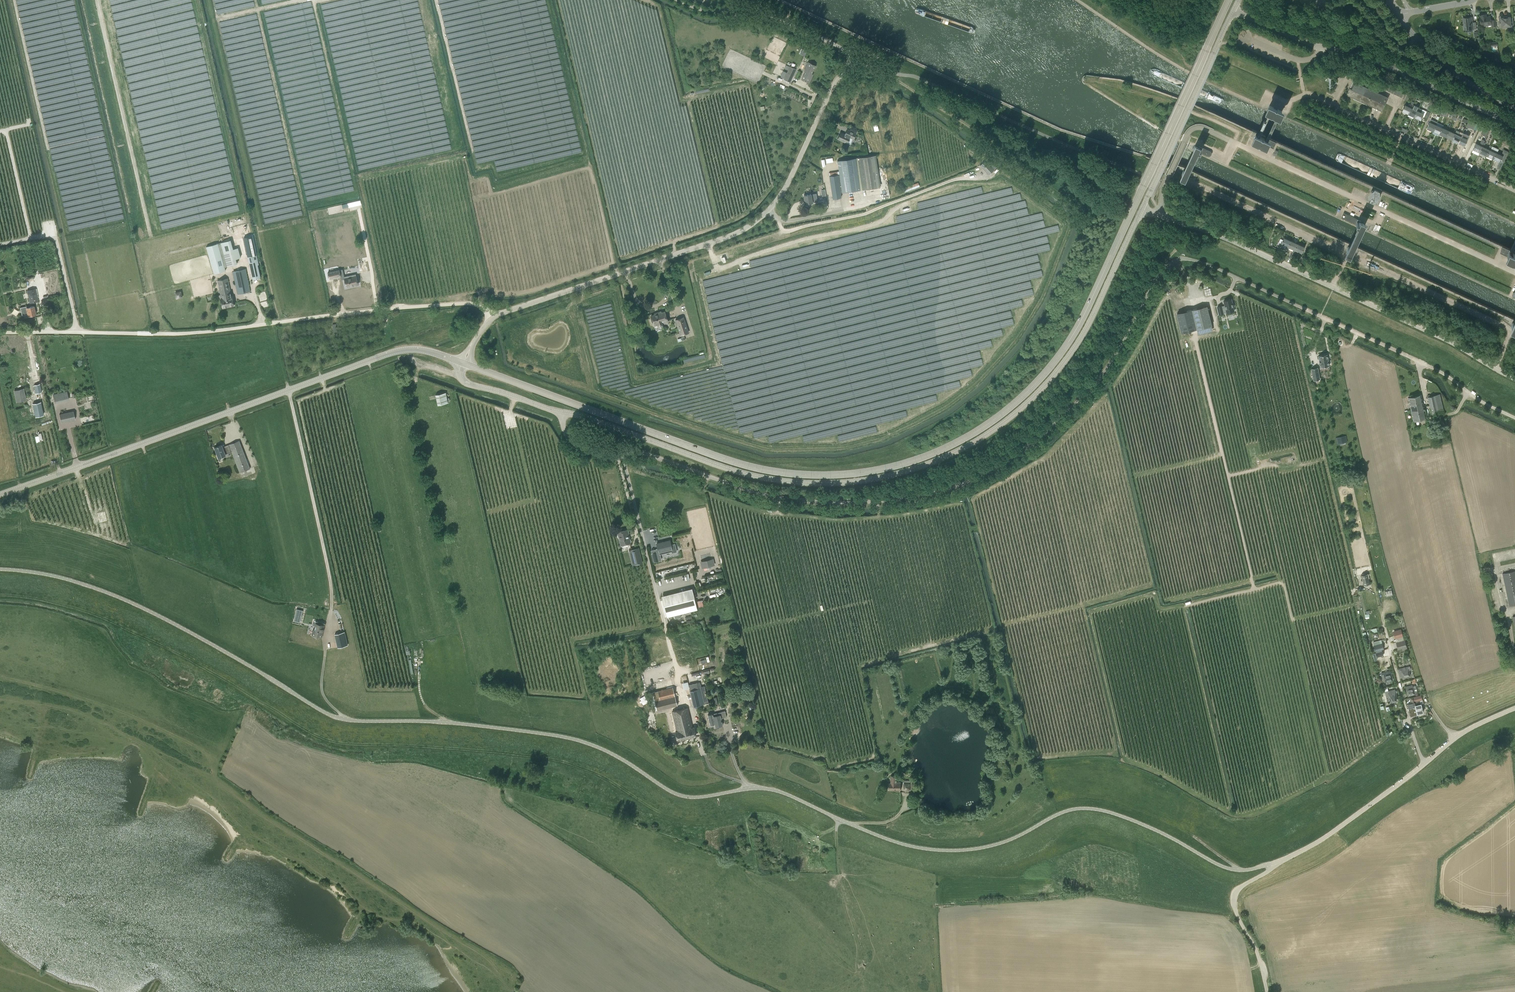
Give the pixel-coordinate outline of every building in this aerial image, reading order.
[(1480,15),(1480,18),(1481,25),(1491,24),(1491,27),(1496,26),(1495,20),(1491,20),(1490,16),(1486,17),(1486,14),(1480,15)] [(1507,18),(1507,17),(1507,16),(1500,16),(1499,17),(1499,23),(1502,23),(1502,26),(1504,26),(1505,27),(1509,28),(1509,29),(1514,28),(1513,18),(1507,18)] [(1471,17),(1463,18),(1464,30),(1473,29),(1473,30),(1476,29),(1476,22),(1472,23),(1471,17)] [(805,72),(801,79),(809,83),(811,77),(810,76),(815,65),(808,62),(804,71),(805,72)] [(784,79),(790,82),(796,69),(790,66),(784,79)] [(1382,111),(1385,104),(1388,97),(1355,82),(1351,89),(1349,88),(1346,95),(1382,111)] [(1402,111),(1408,114),(1411,108),(1412,108),(1414,104),(1414,102),(1412,101),(1410,104),(1409,104),(1408,106),(1405,105),(1402,111)] [(1411,108),(1408,114),(1415,117),(1419,108),(1419,107),(1414,104),(1412,108),(1411,108)] [(1270,105),(1267,111),(1268,111),(1268,110),(1280,116),(1282,111),(1270,105)] [(1422,109),(1419,108),(1415,117),(1415,118),(1417,119),(1417,118),(1421,120),(1423,114),(1421,113),(1422,109)] [(1431,120),(1427,128),(1433,131),(1436,125),(1437,123),(1431,120)] [(1473,129),(1476,124),(1469,121),(1466,126),(1473,129)] [(1443,128),(1442,128),(1444,125),(1443,125),(1438,123),(1438,122),(1437,122),(1436,125),(1433,131),(1440,134),(1443,128)] [(1440,134),(1446,137),(1449,131),(1443,128),(1440,134)] [(1487,136),(1488,133),(1489,130),(1484,128),(1481,134),(1487,136)] [(847,129),(845,134),(841,132),(837,139),(847,143),(850,137),(853,139),(856,133),(847,129)] [(1446,137),(1452,140),(1455,133),(1449,131),(1446,137)] [(1458,135),(1455,133),(1452,140),(1458,143),(1461,136),(1463,133),(1460,132),(1458,135)] [(1461,136),(1458,143),(1465,146),(1469,136),(1463,133),(1461,136)] [(1256,135),(1254,139),(1274,148),(1276,142),(1269,139),(1269,140),(1256,135)] [(1475,143),(1473,149),(1479,152),(1482,146),(1484,147),(1485,143),(1484,142),(1485,140),(1482,139),(1479,145),(1475,143)] [(1479,152),(1486,156),(1489,149),(1490,150),(1492,146),(1490,145),(1488,149),(1484,147),(1482,146),(1479,152)] [(1195,146),(1193,148),(1198,151),(1198,152),(1207,156),(1208,156),(1210,156),(1211,155),(1212,154),(1212,152),(1211,151),(1203,147),(1203,148),(1200,147),(1199,148),(1195,146)] [(1486,156),(1493,159),(1496,153),(1497,153),(1499,149),(1497,148),(1492,146),(1490,150),(1489,149),(1486,156)] [(1493,159),(1500,162),(1500,161),(1503,163),(1509,152),(1504,150),(1501,155),(1497,153),(1496,153),(1493,159)] [(876,155),(857,158),(862,190),(880,187),(876,155)] [(839,175),(838,175),(840,193),(842,192),(860,190),(855,158),(837,161),(839,175)] [(980,166),(989,175),(995,169),(986,160),(980,166)] [(840,193),(838,175),(829,176),(833,199),(841,197),(840,193)] [(1371,190),(1368,197),(1370,198),(1369,201),(1374,203),(1375,201),(1377,202),(1381,194),(1380,194),(1380,192),(1380,191),(1375,188),(1374,189),(1372,191),(1371,190)] [(816,193),(804,195),(805,204),(818,202),(816,193)] [(1344,212),(1341,218),(1358,226),(1358,225),(1363,227),(1364,224),(1360,222),(1361,220),(1344,212)] [(245,238),(249,257),(256,255),(252,236),(245,238)] [(1282,244),(1287,246),(1288,246),(1291,241),(1284,237),(1281,243),(1278,248),(1280,249),(1282,244)] [(231,240),(207,246),(214,273),(226,270),(225,267),(237,263),(231,240)] [(1298,244),(1291,241),(1288,246),(1287,246),(1285,251),(1287,252),(1289,247),(1294,249),(1295,250),(1298,244)] [(1294,249),(1292,254),(1293,255),(1292,257),(1293,257),(1294,255),(1296,250),(1302,253),(1304,247),(1298,244),(1295,250),(1294,249)] [(1500,253),(1511,258),(1512,257),(1514,259),(1514,254),(1509,252),(1510,250),(1502,247),(1500,253)] [(256,255),(249,257),(248,257),(253,279),(261,277),(258,263),(259,263),(257,255),(256,255)] [(245,269),(233,272),(238,294),(250,291),(245,269)] [(341,277),(339,269),(328,272),(329,279),(341,277)] [(344,272),(340,273),(341,277),(341,280),(343,280),(343,279),(345,278),(346,287),(358,284),(356,276),(356,273),(344,275),(344,272)] [(228,278),(218,280),(221,298),(222,308),(234,305),(232,296),(231,296),(228,278)] [(35,289),(27,291),(30,302),(38,300),(35,289)] [(180,290),(173,292),(175,298),(181,297),(180,290)] [(1222,306),(1217,307),(1219,314),(1224,313),(1223,312),(1226,312),(1227,313),(1234,311),(1233,307),(1235,306),(1234,303),(1233,303),(1232,299),(1224,301),(1225,307),(1222,308),(1222,306)] [(26,306),(20,307),(20,308),(21,308),(22,313),(21,313),(22,316),(28,315),(28,316),(29,316),(32,316),(31,315),(35,314),(33,306),(26,308),(26,306)] [(1192,310),(1177,313),(1182,332),(1197,329),(1211,326),(1207,306),(1192,310)] [(651,316),(654,326),(657,325),(658,327),(663,325),(663,324),(664,324),(664,323),(668,322),(664,312),(661,313),(660,312),(654,314),(654,315),(651,316)] [(675,320),(680,336),(689,333),(684,317),(675,320)] [(1319,356),(1321,367),(1329,365),(1327,354),(1319,356)] [(1320,380),(1318,367),(1312,368),(1314,381),(1320,380)] [(35,393),(42,392),(40,384),(34,385),(35,393)] [(23,388),(14,391),(16,402),(26,400),(23,388)] [(67,391),(53,394),(55,403),(69,400),(67,391)] [(446,392),(435,395),(437,405),(448,403),(446,392)] [(1428,397),(1430,407),(1442,404),(1440,394),(1428,397)] [(1408,398),(1411,410),(1414,410),(1414,409),(1416,409),(1416,407),(1423,406),(1421,395),(1408,398)] [(44,415),(41,402),(32,404),(35,417),(44,415)] [(1430,407),(1432,417),(1440,415),(1444,414),(1442,404),(1430,407)] [(1414,421),(1426,418),(1423,406),(1416,407),(1416,409),(1414,409),(1414,410),(1411,410),(1414,421)] [(59,414),(61,422),(75,419),(73,411),(59,414)] [(1346,435),(1338,437),(1336,438),(1337,444),(1339,444),(1346,442),(1346,440),(1347,439),(1346,435)] [(215,448),(219,458),(226,455),(226,454),(231,452),(240,473),(250,469),(239,441),(223,447),(222,445),(215,448)] [(631,543),(627,529),(617,531),(620,546),(631,543)] [(649,554),(652,563),(652,562),(659,560),(657,554),(659,554),(672,551),(672,553),(677,552),(675,545),(671,546),(670,540),(665,541),(665,542),(663,543),(663,542),(657,543),(658,549),(656,549),(657,552),(649,554)] [(639,548),(629,550),(632,565),(643,563),(639,548)] [(711,559),(702,561),(703,567),(713,565),(711,559)] [(1509,606),(1514,605),(1514,571),(1502,574),(1509,606)] [(1364,585),(1370,584),(1367,574),(1361,575),(1364,585)] [(693,591),(662,599),(667,617),(674,615),(675,619),(681,617),(680,614),(697,610),(693,591)] [(297,609),(294,621),(300,622),(303,610),(297,609)] [(314,630),(312,635),(321,637),(325,623),(314,620),(313,625),(315,626),(314,630)] [(1403,637),(1403,635),(1405,634),(1404,631),(1402,632),(1401,629),(1393,631),(1395,639),(1403,637)] [(335,634),(338,647),(348,645),(345,632),(335,634)] [(1374,645),(1376,651),(1384,649),(1382,643),(1380,644),(1379,640),(1373,642),(1374,645)] [(1407,647),(1405,640),(1396,643),(1398,649),(1407,647)] [(1398,669),(1400,678),(1410,676),(1409,670),(1411,670),(1410,666),(1398,669)] [(1385,682),(1393,680),(1391,672),(1384,674),(1383,674),(1382,673),(1381,673),(1383,682),(1385,682)] [(690,690),(688,691),(691,707),(708,703),(704,687),(701,688),(700,682),(689,685),(690,690)] [(1408,695),(1415,694),(1413,686),(1413,685),(1406,687),(1408,695)] [(653,692),(649,693),(653,710),(657,709),(657,710),(677,706),(673,687),(653,692)] [(1390,700),(1397,698),(1396,691),(1389,693),(1388,691),(1385,692),(1387,701),(1390,700)] [(1421,695),(1413,697),(1413,699),(1417,714),(1423,712),(1421,704),(1420,699),(1422,698),(1421,695)] [(1413,697),(1410,698),(1411,703),(1408,704),(1411,715),(1417,714),(1413,699),(1413,697)] [(688,707),(672,711),(675,726),(673,726),(674,732),(675,732),(677,741),(696,736),(694,727),(695,727),(693,721),(691,721),(688,707)] [(725,711),(708,715),(710,724),(714,723),(715,727),(722,726),(721,718),(726,717),(725,711)] [(890,783),(890,789),(901,790),(901,782),(897,782),(897,776),(895,776),(895,775),(893,775),(893,776),(891,776),(891,783),(890,783)] [(904,783),(904,789),(904,792),(913,792),(912,780),(904,780),(904,783)]
